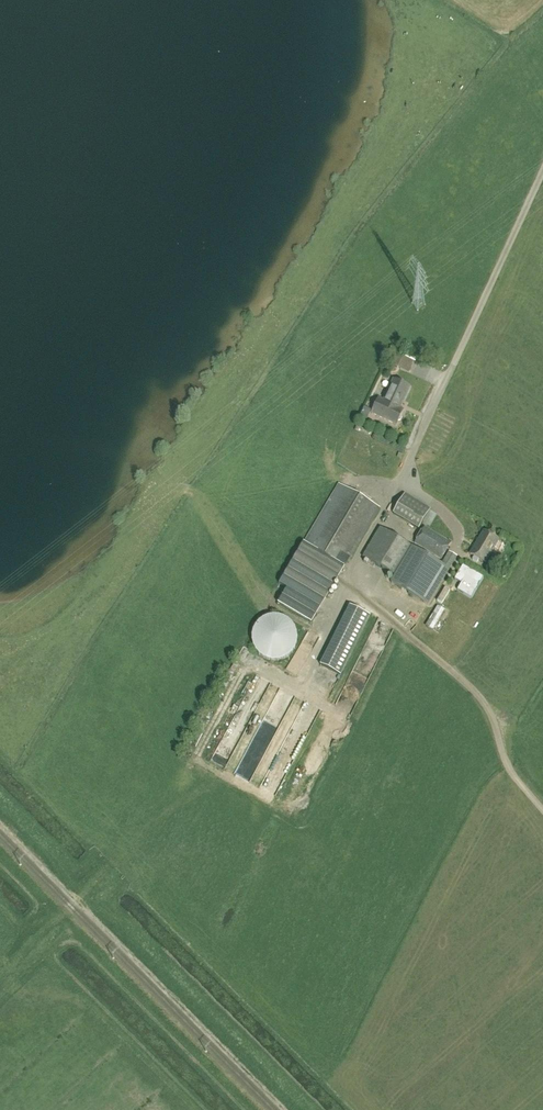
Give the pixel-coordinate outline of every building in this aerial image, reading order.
[(416,359),(404,353),(391,348),(385,362),(400,369),(398,374),(406,378),(408,372),(409,373),(416,359)] [(396,407),(405,388),(393,382),(384,401),(378,399),(372,414),(396,425),(398,421),(401,420),(403,416),(402,414),(403,410),(396,407)] [(287,589),(278,604),(311,624),(379,508),(340,484),(280,585),(287,589)] [(419,529),(430,510),(405,494),(393,514),(419,529)] [(442,559),(451,543),(424,527),(415,543),(442,559)] [(429,605),(457,556),(449,552),(442,564),(381,528),(364,557),(396,576),(392,583),(429,605)] [(485,563),(499,540),(483,531),(470,554),(485,563)] [(485,577),(464,565),(456,579),(463,583),(459,590),(473,598),(485,577)] [(445,588),(437,601),(441,604),(450,591),(445,588)] [(350,606),(320,665),(341,675),(370,616),(350,606)] [(439,607),(426,630),(434,635),(448,612),(439,607)] [(277,616),(275,616),(272,616),(270,616),(269,616),(267,617),(266,617),(264,618),(262,619),(261,620),(260,621),(258,622),(257,623),(256,624),(255,626),(254,627),(253,629),(252,630),(252,632),(251,633),(251,635),(251,637),(251,638),(250,640),(251,642),(251,644),(251,645),(252,647),(252,648),(253,650),(253,652),(254,652),(255,654),(256,656),(258,657),(259,658),(260,659),(262,661),(264,661),(265,662),(267,663),(268,663),(271,664),(273,664),(275,664),(277,664),(279,664),(280,663),(283,663),(285,662),(286,661),(288,660),(289,659),(291,658),(292,656),(294,655),(295,654),(295,652),(296,651),(297,649),(298,648),(298,646),(298,644),(299,643),(299,641),(299,638),(298,636),(298,634),(298,633),(297,631),(296,629),(295,627),(294,625),(293,624),(291,623),(290,621),(289,620),(287,619),(286,619),(284,618),(283,617),(281,616),(279,616),(277,616)] [(238,710),(251,717),(267,683),(256,677),(249,691),(258,695),(256,699),(254,699),(252,704),(243,700),(238,710)] [(266,708),(239,772),(254,778),(280,714),(266,708)] [(210,755),(215,743),(209,741),(204,752),(210,755)] [(252,797),(253,791),(245,789),(243,795),(252,797)]
